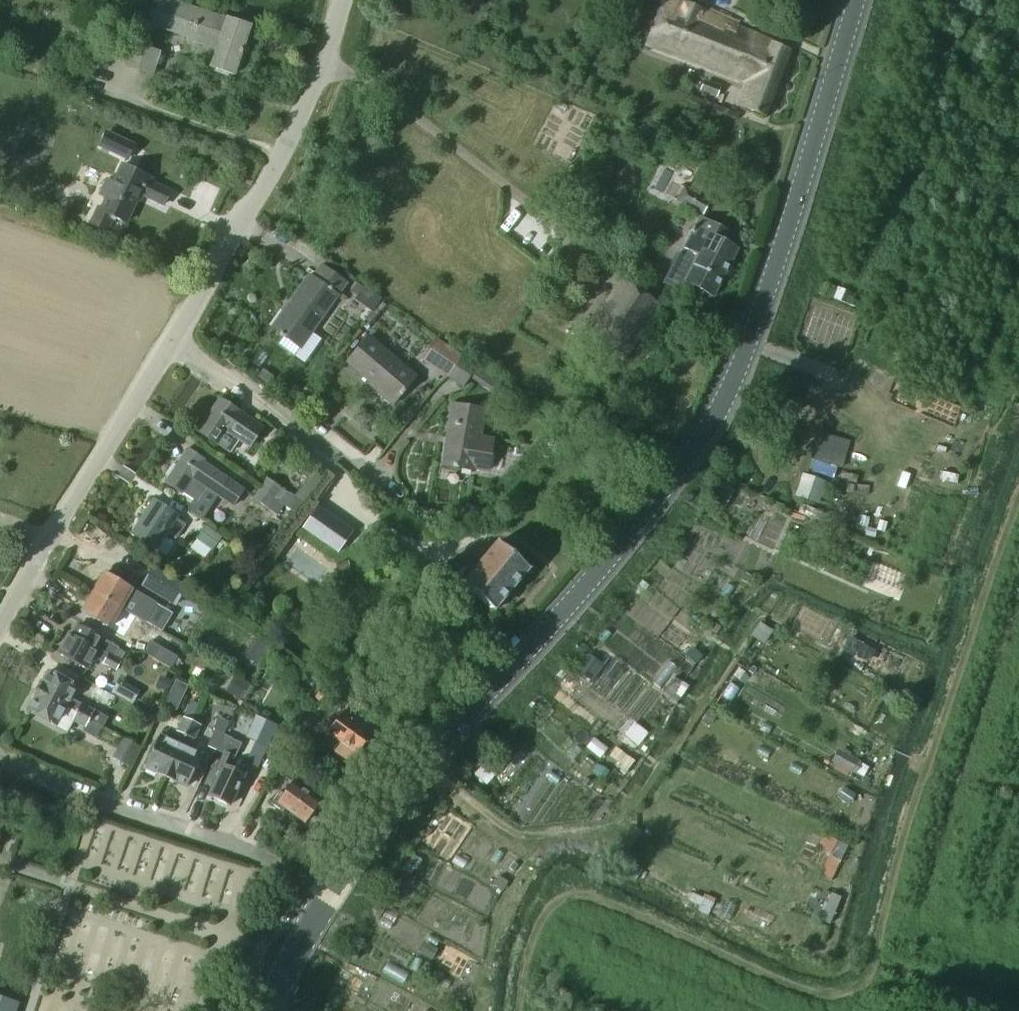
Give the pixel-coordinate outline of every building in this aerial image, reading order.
[(151,16),(167,21),(164,28),(175,31),(176,28),(186,31),(188,28),(221,38),(218,47),(211,67),(219,70),(234,75),(250,27),(227,19),(169,0),(155,0),(151,16)] [(679,0),(664,0),(645,45),(745,82),(736,106),(766,117),(790,50),(679,0)] [(123,69),(153,78),(161,52),(131,43),(123,69)] [(736,103),(743,84),(728,79),(721,97),(736,103)] [(703,81),(699,92),(717,98),(721,87),(703,81)] [(98,149),(129,162),(136,145),(106,131),(98,149)] [(98,209),(91,224),(97,226),(108,231),(114,217),(127,223),(137,200),(140,201),(143,194),(165,204),(171,192),(150,182),(152,178),(126,166),(118,183),(111,180),(104,197),(110,200),(104,212),(98,209)] [(689,189),(684,187),(676,202),(703,216),(710,202),(700,196),(704,188),(693,182),(689,189)] [(698,254),(684,281),(713,296),(737,250),(726,244),(732,234),(699,218),(684,247),(698,254)] [(309,274),(271,328),(301,348),(310,356),(322,340),(312,333),(312,332),(339,295),(347,283),(321,264),(312,276),(309,274)] [(583,336),(588,338),(625,361),(662,305),(619,279),(583,336)] [(364,288),(354,301),(372,314),(382,300),(364,288)] [(840,290),(836,300),(845,303),(849,293),(840,290)] [(394,404),(418,375),(370,335),(347,362),(373,384),(372,386),(394,404)] [(447,378),(463,388),(470,379),(478,366),(462,356),(447,378)] [(263,370),(258,377),(268,384),(273,377),(263,370)] [(496,378),(488,391),(495,395),(503,383),(496,378)] [(219,402),(199,432),(218,445),(231,455),(241,440),(250,447),(253,448),(264,432),(239,415),(240,413),(221,400),(219,402)] [(481,437),(483,427),(486,409),(453,404),(443,466),(475,471),(476,469),(489,471),(495,439),(481,437)] [(818,432),(810,460),(843,469),(850,441),(818,432)] [(205,460),(188,449),(166,482),(182,493),(182,492),(198,503),(207,489),(233,506),(245,490),(204,462),(205,460)] [(267,479),(260,490),(284,506),(297,514),(323,476),(314,470),(294,498),(267,479)] [(818,504),(825,483),(804,476),(797,497),(818,504)] [(284,506),(260,490),(254,499),(277,516),(284,506)] [(186,526),(177,519),(178,516),(154,499),(131,533),(156,550),(167,533),(177,540),(186,526)] [(354,532),(320,508),(304,530),(338,554),(354,532)] [(196,540),(212,552),(214,548),(219,552),(225,543),(221,540),(222,538),(206,526),(196,540)] [(460,558),(434,589),(435,590),(448,601),(463,584),(466,586),(495,611),(529,570),(497,543),(477,567),(476,568),(468,562),(467,564),(460,558)] [(349,562),(336,563),(338,580),(351,579),(349,562)] [(142,584),(177,605),(188,587),(152,567),(142,584)] [(894,590),(898,573),(880,569),(876,586),(894,590)] [(162,607),(134,590),(103,573),(93,592),(123,609),(129,599),(157,616),(162,607)] [(137,634),(116,621),(123,609),(93,592),(82,610),(112,628),(111,630),(132,642),(137,634)] [(760,622),(750,636),(764,646),(773,632),(760,622)] [(58,653),(88,669),(89,670),(95,659),(103,663),(102,664),(117,671),(121,662),(114,658),(120,649),(104,640),(104,639),(77,624),(72,634),(69,632),(58,653)] [(171,670),(172,668),(178,658),(150,641),(143,653),(171,670)] [(247,654),(258,662),(266,650),(256,643),(247,654)] [(49,670),(38,690),(92,719),(96,712),(72,699),(79,686),(49,670)] [(236,674),(226,692),(240,701),(241,699),(249,684),(250,682),(236,674)] [(160,676),(155,687),(168,693),(173,682),(160,676)] [(675,677),(664,692),(671,698),(672,697),(681,684),(682,683),(675,677)] [(176,681),(165,706),(175,711),(187,686),(176,681)] [(128,687),(122,699),(132,704),(139,693),(128,687)] [(322,689),(315,699),(327,707),(334,697),(322,689)] [(38,690),(27,710),(57,726),(64,714),(73,719),(72,722),(85,730),(92,719),(38,690)] [(376,728),(350,708),(349,707),(328,733),(342,744),(336,752),(350,763),(376,728)] [(96,712),(92,719),(104,725),(105,726),(109,719),(96,712)] [(207,746),(216,750),(229,722),(219,717),(213,729),(214,730),(207,746)] [(183,718),(178,731),(174,740),(160,734),(145,767),(167,778),(192,722),(183,718)] [(255,738),(269,744),(277,726),(264,719),(255,738)] [(202,726),(192,722),(167,778),(187,787),(203,753),(190,747),(194,739),(196,739),(202,726)] [(638,734),(634,740),(640,744),(644,737),(638,734)] [(217,751),(224,754),(218,768),(221,769),(209,796),(230,806),(245,775),(230,768),(236,757),(242,744),(224,736),(217,751)] [(510,736),(498,746),(509,758),(521,748),(510,736)] [(128,768),(140,747),(124,738),(112,759),(128,768)] [(839,748),(832,760),(856,773),(863,762),(839,748)] [(286,758),(277,770),(287,778),(296,766),(286,758)] [(285,808),(305,823),(321,802),(294,782),(285,795),(280,791),(271,803),(283,812),(285,808)] [(509,884),(505,892),(514,896),(518,888),(509,884)] [(427,944),(420,954),(431,961),(437,950),(427,944)] [(0,997),(0,1010),(16,1010),(19,1003),(6,999),(0,997)]
